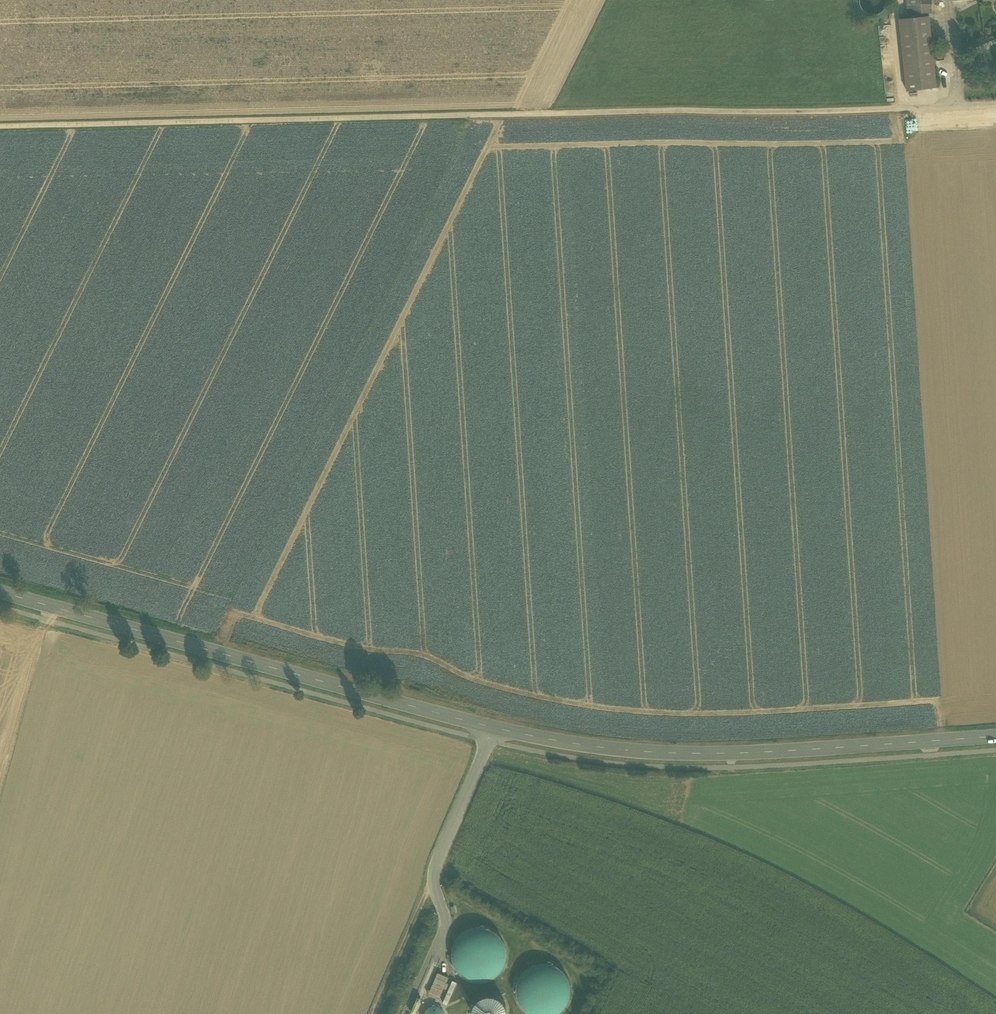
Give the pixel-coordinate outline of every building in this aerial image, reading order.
[(865,12),(869,14),(874,15),(879,14),(883,11),(886,7),(887,3),(887,0),(859,0),(859,4),(861,9),(865,12)] [(907,17),(929,15),(932,15),(931,4),(943,2),(951,2),(964,0),(905,0),(907,17)] [(907,17),(898,19),(906,91),(937,88),(929,15),(907,17)] [(490,923),(479,922),(468,924),(459,930),(453,936),(449,946),(450,962),(454,972),(466,982),(477,985),(490,984),(498,981),(506,973),(512,959),(513,952),(510,941),(504,932),(490,923)] [(575,1005),(576,991),(572,980),(565,972),(556,966),(548,965),(538,966),(532,968),(523,974),(518,981),(515,996),(517,1009),(521,1013),(569,1013),(575,1005)] [(448,977),(438,973),(428,994),(439,999),(448,977)] [(478,996),(473,1003),(471,1009),(472,1013),(508,1013),(509,1010),(507,1002),(503,997),(497,993),(490,992),(483,993),(478,996)] [(435,1004),(431,1006),(428,1008),(426,1012),(425,1013),(450,1013),(449,1012),(447,1008),(444,1006),(440,1004),(435,1004)]
